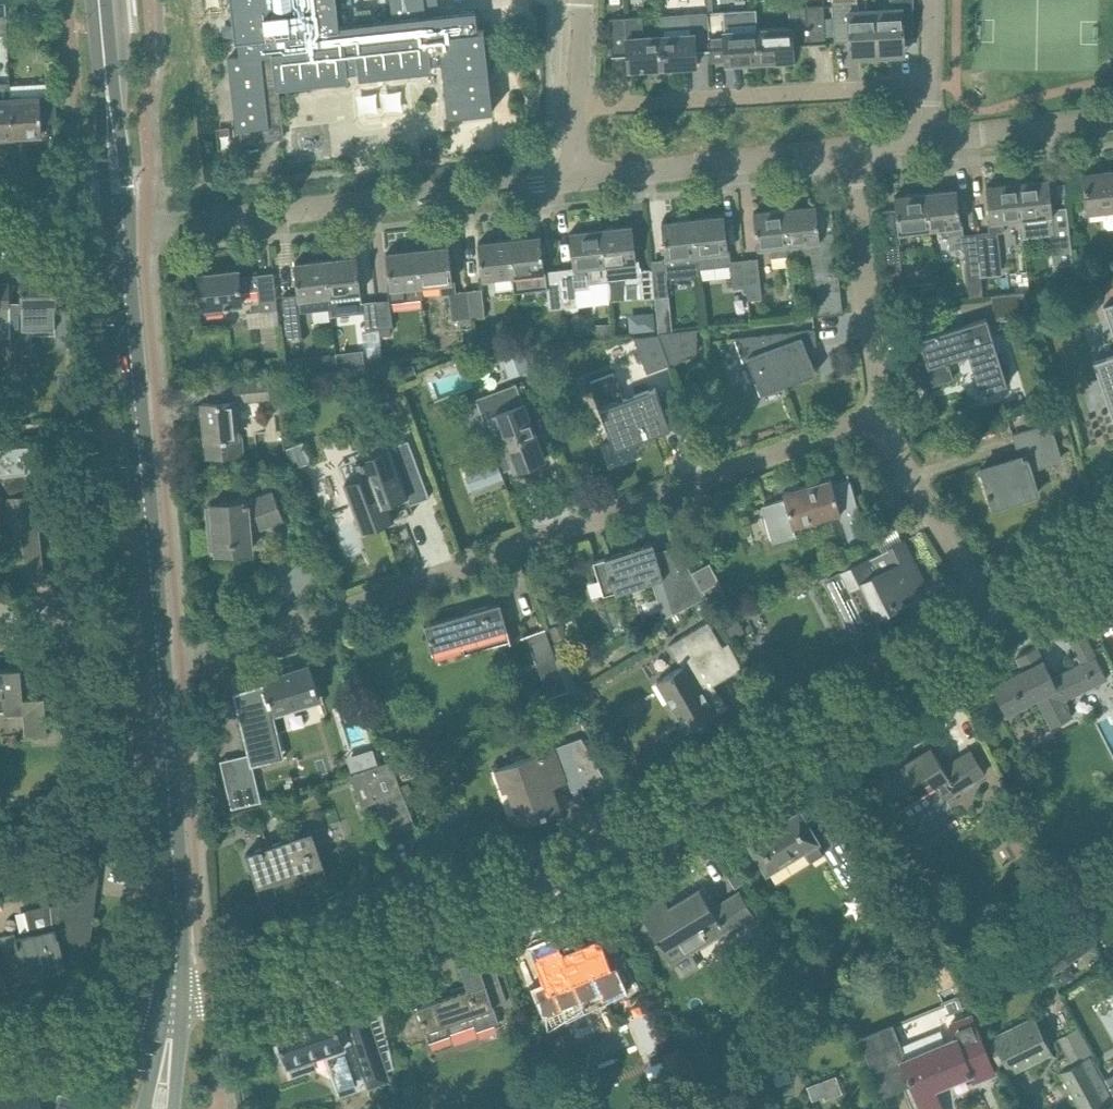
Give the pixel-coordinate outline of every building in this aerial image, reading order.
[(228,58),(236,130),(240,130),(242,142),(283,137),(277,86),(348,78),(347,71),(358,70),(359,77),(432,69),(431,61),(441,60),(448,116),(493,111),(484,29),(478,30),(476,10),(437,15),(436,0),(391,0),(393,19),(339,25),(336,0),(230,0),(235,41),(238,40),(239,57),(228,58)] [(873,11),(857,12),(856,0),(831,0),(834,43),(835,42),(848,41),(849,56),(877,54),(873,11)] [(873,11),(877,54),(895,53),(895,48),(905,47),(904,38),(911,37),(911,38),(912,38),(913,0),(889,0),(889,10),(873,11)] [(757,28),(759,61),(762,61),(763,64),(774,64),(774,60),(793,59),(792,45),(825,43),(823,5),(789,7),(790,26),(757,28)] [(709,50),(709,60),(725,59),(725,63),(745,62),(746,66),(757,65),(757,61),(759,61),(757,28),(756,9),(707,12),(709,50)] [(707,12),(658,15),(659,35),(661,67),(664,67),(664,71),(676,70),(675,67),(696,65),(695,51),(709,50),(707,12)] [(661,67),(659,35),(643,36),(641,16),(610,18),(612,56),(627,55),(628,69),(647,68),(647,72),(659,71),(658,68),(661,67)] [(809,44),(805,58),(819,62),(822,48),(809,44)] [(10,98),(9,81),(0,81),(0,136),(12,135),(10,98)] [(41,122),(55,121),(54,94),(39,94),(39,96),(10,98),(12,135),(42,134),(41,122)] [(430,136),(423,141),(423,150),(431,155),(439,150),(438,141),(430,136)] [(1085,175),(1085,174),(1083,174),(1087,210),(1112,207),(1112,172),(1085,175)] [(1066,206),(1051,208),(1048,178),(1017,182),(1021,219),(1023,230),(1055,227),(1056,241),(1050,242),(1052,266),(1073,264),(1066,206)] [(1003,221),(1021,219),(1017,182),(986,185),(990,221),(988,221),(989,232),(975,233),(979,261),(998,259),(995,233),(1005,232),(1003,221)] [(925,192),(929,229),(947,227),(949,249),(963,248),(965,263),(979,261),(975,233),(963,235),(962,224),(960,224),(956,188),(925,192)] [(899,232),(929,229),(925,192),(894,195),(896,208),(880,210),(887,271),(901,269),(898,244),(900,244),(899,232)] [(819,241),(818,232),(815,204),(784,208),(788,244),(819,241)] [(790,255),(788,244),(784,208),(753,211),(758,248),(770,246),(771,257),(790,255)] [(699,268),(731,264),(731,260),(730,249),(727,249),(724,215),(693,218),(699,268)] [(664,268),(652,269),(655,297),(669,295),(667,278),(699,274),(699,268),(693,218),(662,221),(666,258),(663,258),(663,259),(664,268)] [(600,228),(607,281),(624,279),(625,283),(640,282),(642,298),(655,297),(652,269),(640,271),(639,259),(636,260),(632,225),(600,228)] [(590,283),(607,281),(600,228),(570,232),(573,267),(572,267),(572,268),(559,269),(563,307),(577,306),(575,289),(590,287),(590,283)] [(818,314),(842,311),(833,230),(818,232),(819,241),(788,244),(790,255),(812,252),(818,314)] [(563,307),(559,269),(544,271),(540,235),(509,239),(513,275),(514,292),(547,288),(550,309),(563,307)] [(513,275),(509,239),(478,242),(482,278),(513,275)] [(415,249),(421,285),(440,283),(441,294),(449,293),(449,292),(455,291),(454,281),(452,281),(448,245),(415,249)] [(390,301),(421,298),(422,298),(421,285),(415,249),(386,252),(390,288),(388,288),(389,299),(389,302),(390,301)] [(356,256),(323,259),(329,307),(362,303),(361,302),(356,256)] [(744,259),(747,286),(748,299),(762,298),(757,257),(744,259)] [(298,310),(329,307),(323,259),(294,263),(299,308),(284,310),(287,338),(301,336),(298,310)] [(731,264),(733,288),(747,286),(744,259),(731,260),(731,264)] [(260,310),(277,308),(273,272),(238,276),(238,270),(198,274),(202,307),(203,307),(204,314),(225,312),(225,307),(229,306),(229,304),(241,303),(240,291),(257,289),(260,310)] [(58,294),(55,294),(55,274),(22,275),(23,327),(38,327),(38,324),(55,324),(55,307),(55,304),(58,304),(58,294)] [(9,283),(0,283),(0,328),(9,328),(9,283)] [(482,288),(468,290),(471,317),(485,316),(482,288)] [(455,291),(449,292),(449,293),(452,319),(471,317),(468,290),(455,291)] [(1027,292),(993,295),(996,319),(1034,315),(1027,292)] [(389,299),(376,300),(381,335),(391,334),(390,326),(393,326),(390,301),(389,302),(389,299)] [(376,300),(361,302),(362,303),(365,329),(379,327),(380,335),(381,335),(376,300)] [(1103,306),(1107,319),(1112,317),(1112,320),(1112,302),(1103,306)] [(629,316),(631,331),(655,329),(653,314),(629,316)] [(926,360),(915,364),(923,388),(953,378),(948,361),(968,354),(980,392),(986,390),(1007,383),(987,317),(940,332),(919,338),(926,360)] [(610,333),(610,322),(597,323),(597,334),(610,333)] [(657,332),(658,336),(669,365),(697,354),(696,328),(657,332)] [(814,329),(761,335),(735,338),(735,340),(736,340),(744,361),(748,359),(760,393),(815,373),(806,348),(816,344),(814,329)] [(669,365),(658,336),(635,345),(646,374),(669,365)] [(507,339),(508,348),(520,347),(519,338),(507,339)] [(26,403),(25,344),(10,345),(11,403),(26,403)] [(498,350),(508,376),(523,370),(523,371),(531,368),(523,348),(498,350)] [(344,352),(336,353),(338,366),(338,368),(345,367),(345,365),(344,352)] [(1093,360),(1112,420),(1112,353),(1093,360)] [(397,364),(402,377),(417,371),(415,362),(397,364)] [(655,390),(623,401),(620,394),(624,392),(622,386),(618,388),(613,375),(592,383),(615,447),(669,427),(655,390)] [(276,377),(267,378),(269,396),(278,395),(276,377)] [(267,378),(236,382),(209,384),(210,402),(202,403),(207,457),(239,454),(234,400),(269,396),(267,378)] [(471,489),(472,490),(504,478),(501,469),(511,466),(513,470),(544,458),(533,429),(540,426),(538,419),(530,422),(516,383),(512,385),(497,390),(498,393),(479,400),(501,461),(466,474),(472,489),(471,489)] [(1031,467),(1061,457),(1051,425),(1015,436),(1022,456),(980,469),(991,506),(1038,491),(1031,467)] [(286,447),(294,468),(311,462),(303,441),(286,447)] [(389,446),(356,458),(357,460),(359,459),(365,474),(344,481),(362,530),(393,519),(387,503),(406,496),(409,504),(429,497),(413,452),(394,459),(389,446)] [(793,526),(840,512),(844,526),(851,549),(868,541),(862,521),(849,477),(832,482),(831,478),(783,492),(785,498),(761,505),(772,542),(795,535),(793,526)] [(211,549),(215,548),(215,552),(252,549),(250,533),(284,520),(272,491),(248,501),(211,504),(211,508),(207,508),(211,549)] [(3,556),(2,553),(25,552),(24,526),(52,524),(50,495),(54,495),(54,493),(11,495),(11,497),(13,497),(13,502),(0,502),(0,556),(3,556)] [(840,573),(864,622),(865,623),(916,598),(912,590),(925,584),(903,541),(840,573)] [(599,580),(610,577),(615,592),(662,577),(673,613),(663,618),(664,619),(704,597),(679,550),(656,557),(652,544),(593,562),(599,580)] [(424,624),(431,647),(454,641),(459,656),(511,641),(500,602),(424,624)] [(722,645),(708,621),(668,644),(669,645),(671,644),(683,665),(657,681),(687,732),(727,708),(720,695),(718,696),(711,686),(742,667),(728,642),(722,645)] [(556,625),(548,628),(553,643),(569,637),(564,624),(557,627),(556,625)] [(555,657),(545,628),(528,634),(534,648),(531,649),(535,660),(538,659),(544,675),(560,669),(555,657)] [(1049,727),(1072,715),(1067,707),(1069,705),(1067,701),(1065,702),(1063,699),(1106,677),(1084,633),(1070,640),(1082,663),(1053,678),(1036,646),(1016,656),(1023,669),(992,685),(1006,712),(1034,697),(1049,727)] [(251,687),(233,693),(248,753),(251,765),(252,765),(277,758),(272,738),(265,710),(272,707),(273,710),(319,695),(315,685),(309,665),(295,670),(293,663),(251,676),(255,686),(251,687)] [(2,709),(3,714),(24,713),(25,735),(47,734),(44,697),(23,698),(21,667),(0,669),(0,709),(2,709)] [(538,755),(495,770),(502,789),(510,786),(522,820),(541,813),(541,815),(547,813),(546,811),(557,807),(549,784),(545,773),(557,769),(561,780),(567,778),(571,791),(573,790),(576,801),(585,798),(581,787),(605,779),(581,738),(538,753),(538,755)] [(943,798),(985,773),(971,749),(943,766),(931,746),(900,764),(893,752),(869,766),(894,807),(934,783),(943,798)] [(373,748),(362,752),(367,766),(377,763),(373,748)] [(388,834),(415,824),(390,758),(364,768),(388,834)] [(258,786),(228,793),(232,808),(261,801),(258,786)] [(1010,799),(998,806),(1024,852),(1035,845),(1010,799)] [(825,851),(824,850),(833,845),(817,819),(809,825),(800,809),(747,841),(767,872),(803,850),(809,860),(825,851)] [(323,864),(312,831),(246,853),(252,870),(259,867),(269,896),(294,887),(293,884),(322,874),(320,866),(323,864)] [(833,868),(848,892),(876,875),(861,851),(833,868)] [(81,940),(90,941),(90,940),(89,939),(98,866),(99,867),(99,865),(67,862),(63,892),(73,893),(69,924),(56,927),(50,903),(26,909),(32,932),(17,935),(16,931),(0,935),(0,938),(9,976),(23,972),(24,977),(26,976),(24,972),(62,963),(63,967),(65,967),(63,960),(69,957),(75,953),(79,947),(81,940)] [(637,908),(672,964),(753,914),(739,891),(711,908),(699,888),(669,906),(661,893),(637,908)] [(1033,946),(1035,949),(1053,975),(1094,946),(1091,941),(1075,918),(1033,946)] [(627,989),(616,962),(611,965),(600,938),(571,950),(578,966),(569,969),(555,936),(529,947),(543,979),(531,984),(543,1013),(581,997),(585,1007),(627,989)] [(507,1000),(495,965),(481,970),(477,958),(459,964),(468,988),(417,1006),(429,1041),(451,1033),(450,1032),(474,1024),(476,1030),(499,1022),(493,1005),(507,1000)] [(860,1039),(880,1090),(909,1078),(921,1108),(943,1108),(934,1087),(974,1071),(977,1079),(999,1071),(984,1034),(975,1013),(974,1013),(965,1017),(957,998),(945,1003),(946,1007),(891,1029),(890,1027),(860,1039)] [(275,1045),(281,1063),(286,1061),(287,1064),(288,1063),(292,1074),(315,1067),(311,1055),(343,1044),(358,1089),(388,1079),(364,1008),(344,1014),(345,1016),(336,1019),(332,1007),(274,1027),(280,1043),(275,1045)] [(1032,1019),(994,1040),(1012,1074),(1050,1053),(1032,1019)] [(802,1021),(787,1030),(793,1040),(808,1032),(802,1021)] [(1076,1030),(1060,1039),(1075,1067),(1062,1073),(1082,1108),(1112,1108),(1112,1097),(1076,1030)] [(789,1039),(779,1042),(787,1065),(797,1062),(789,1039)] [(691,1083),(695,1082),(688,1059),(685,1060),(681,1047),(663,1053),(667,1066),(665,1067),(672,1090),(677,1088),(681,1090),(689,1087),(691,1083)] [(739,1076),(759,1069),(755,1059),(736,1066),(739,1076)] [(817,1082),(806,1086),(812,1100),(822,1096),(817,1082)] [(83,1100),(58,1092),(55,1101),(50,1099),(44,1099),(38,1100),(34,1083),(8,1089),(7,1086),(0,1087),(0,1108),(79,1108),(83,1100)]
